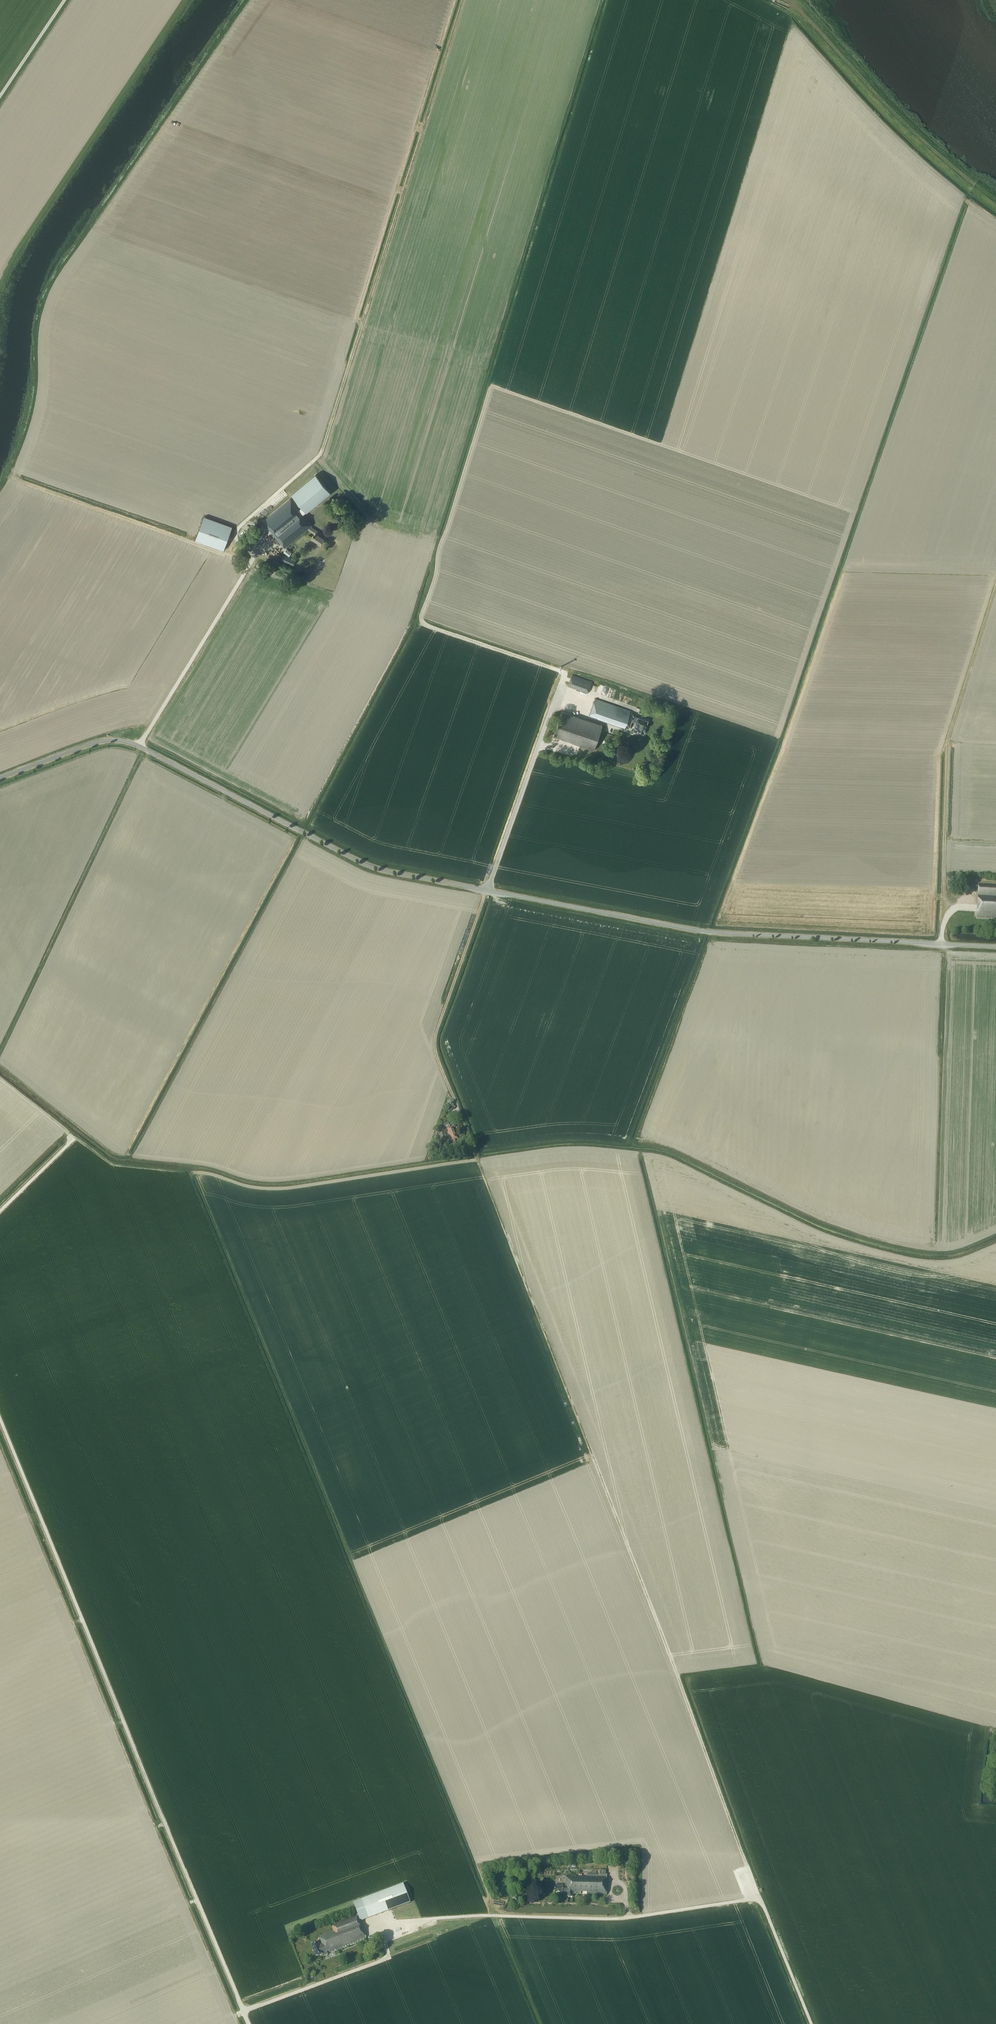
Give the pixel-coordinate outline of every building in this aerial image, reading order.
[(321,544),(324,538),(321,536),(323,534),(311,526),(312,525),(303,514),(306,512),(307,512),(331,492),(316,474),(292,494),(302,507),(299,509),(290,498),(263,520),(285,547),(307,529),(315,534),(312,538),(321,544)] [(204,516),(195,540),(224,550),(232,526),(204,516)] [(296,559),(283,554),(280,561),(293,566),(296,559)] [(572,675),(568,686),(588,693),(592,682),(572,675)] [(589,716),(624,728),(626,729),(627,727),(629,728),(629,727),(632,721),(636,723),(633,730),(643,734),(648,720),(633,715),(633,714),(631,713),(632,711),(595,698),(589,716)] [(594,750),(603,725),(562,711),(553,736),(594,750)] [(979,884),(977,917),(995,918),(995,885),(979,884)] [(447,1127),(447,1129),(446,1129),(448,1135),(449,1135),(451,1141),(450,1141),(451,1143),(455,1142),(454,1139),(457,1138),(456,1135),(457,1133),(456,1130),(454,1130),(453,1126),(450,1127),(450,1126),(451,1125),(450,1121),(451,1120),(449,1115),(446,1116),(448,1121),(442,1123),(444,1128),(447,1127)] [(447,1142),(445,1131),(439,1132),(442,1144),(447,1142)] [(607,1894),(607,1877),(587,1876),(566,1876),(566,1885),(555,1885),(555,1892),(568,1892),(568,1897),(572,1897),(573,1893),(607,1894)] [(403,1883),(361,1899),(368,1918),(411,1902),(403,1883)] [(330,1953),(366,1938),(357,1913),(331,1923),(333,1930),(319,1936),(322,1944),(319,1945),(318,1941),(311,1944),(316,1957),(317,1956),(323,1954),(324,1956),(328,1954),(327,1951),(329,1950),(330,1953)] [(369,1947),(376,1944),(374,1938),(367,1940),(369,1947)]
